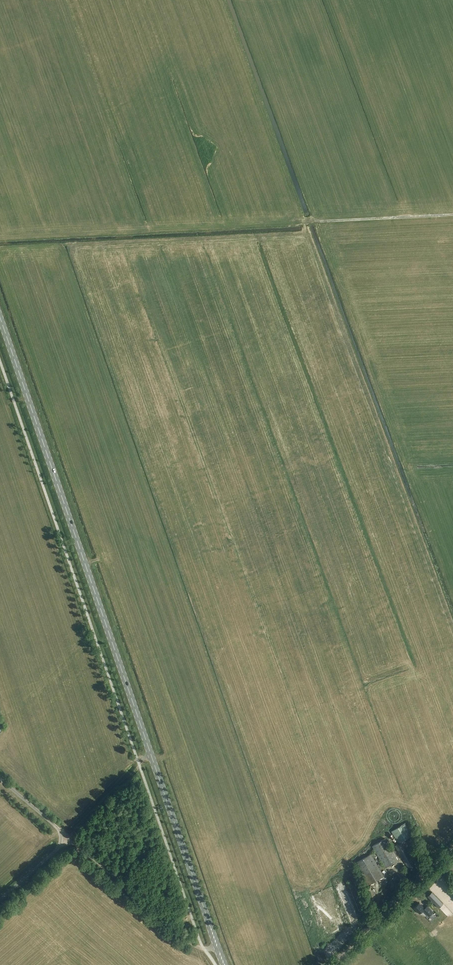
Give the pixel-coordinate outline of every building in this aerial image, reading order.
[(394,846),(408,869),(417,863),(404,840),(411,836),(404,824),(392,831),(399,843),(394,846)] [(384,875),(382,872),(380,869),(384,867),(385,868),(398,860),(385,838),(372,846),(375,851),(356,862),(369,884),(384,875)] [(369,896),(370,905),(375,904),(374,895),(376,894),(371,885),(365,888),(369,896)] [(427,896),(439,908),(443,904),(432,892),(427,896)] [(423,910),(427,915),(429,917),(431,914),(433,912),(432,910),(427,906),(425,908),(420,903),(414,908),(420,913),(423,910)]
